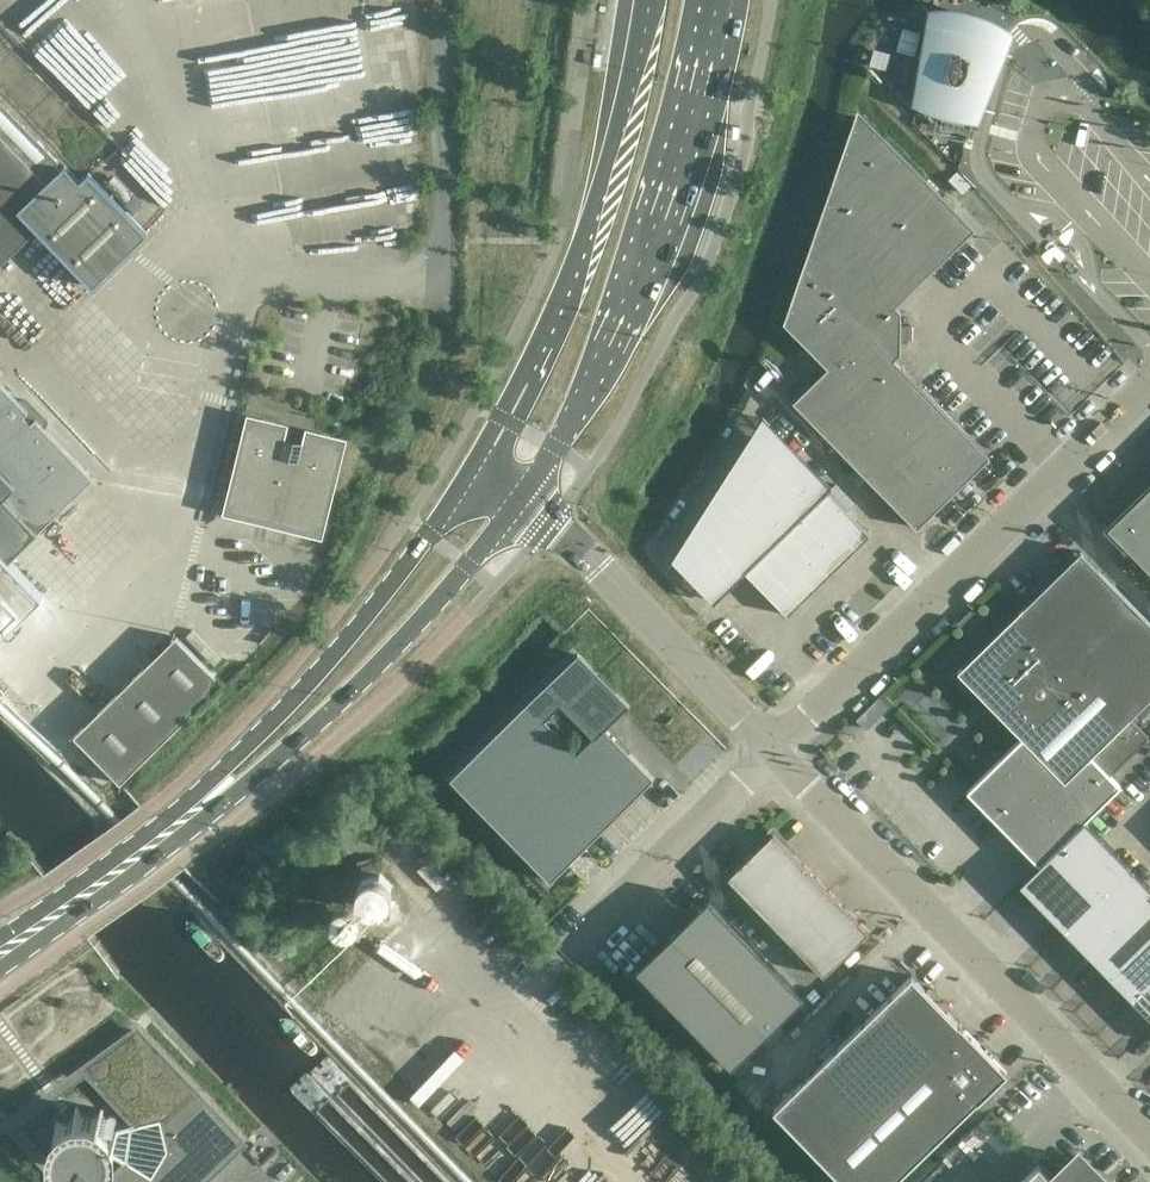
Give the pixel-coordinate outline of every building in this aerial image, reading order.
[(971,18),(968,27),(940,19),(916,105),(935,125),(967,134),(972,118),(976,119),(980,104),(976,103),(986,67),(990,68),(995,52),(991,51),(998,25),(971,18)] [(38,228),(94,286),(149,232),(89,172),(79,181),(0,99),(0,265),(38,228)] [(828,366),(792,401),(916,528),(985,461),(985,460),(989,456),(971,438),(972,437),(919,383),(918,384),(901,366),(894,358),(900,352),(900,337),(907,337),(907,325),(900,325),(900,310),(894,304),(972,228),(954,210),(955,209),(885,138),(882,140),(859,117),(789,321),(795,327),(792,330),(794,331),(795,332),(811,348),(811,349),(814,352),(815,352),(828,366)] [(0,382),(0,634),(43,592),(9,558),(92,476),(41,424),(46,419),(27,399),(22,404),(0,382)] [(673,558),(713,599),(744,569),(787,614),(870,534),(826,489),(830,486),(763,417),(762,418),(673,557),(674,557),(673,558)] [(312,436),(313,436),(313,437),(312,438),(311,439),(311,440),(309,441),(308,441),(306,442),(304,441),(304,440),(302,440),(301,442),(285,438),(285,436),(283,435),(283,436),(281,436),(280,435),(279,434),(278,433),(277,431),(277,429),(277,427),(278,427),(278,425),(249,418),(227,510),(319,533),(342,441),(313,434),(312,436)] [(1106,527),(1149,572),(1149,485),(1106,527)] [(1129,717),(1149,697),(1149,622),(1080,551),(1022,607),(1129,717)] [(1129,717),(1022,607),(957,671),(982,696),(976,702),(990,716),(996,711),(1064,780),(1090,755),(1108,774),(1148,736),(1129,717)] [(189,689),(209,669),(176,635),(74,735),(120,783),(204,701),(198,694),(196,696),(189,689)] [(627,705),(577,653),(450,777),(549,879),(653,779),(603,728),(627,705)] [(198,694),(204,701),(223,683),(209,669),(189,689),(196,696),(198,694)] [(1086,817),(1021,880),(1149,1012),(1149,883),(1086,817)] [(772,831),(726,876),(822,975),(868,930),(772,831)] [(387,902),(392,884),(379,870),(375,856),(358,860),(361,875),(356,893),(369,906),(387,902)] [(731,1065),(803,995),(708,898),(637,968),(731,1065)] [(1006,1072),(911,974),(773,1109),(844,1181),(894,1181),(1006,1072)] [(54,1142),(54,1145),(59,1144),(59,1145),(61,1144),(70,1157),(69,1159),(70,1159),(67,1164),(70,1165),(73,1161),(74,1160),(90,1162),(91,1164),(93,1169),(95,1168),(94,1163),(95,1163),(95,1161),(107,1152),(109,1153),(110,1152),(126,1163),(105,1181),(202,1181),(244,1143),(138,1028),(84,1067),(138,1124),(119,1129),(119,1128),(114,1129),(113,1128),(111,1128),(103,1115),(104,1114),(103,1113),(106,1109),(103,1107),(100,1112),(99,1111),(98,1113),(83,1110),(82,1108),(81,1109),(80,1103),(77,1104),(79,1109),(78,1109),(78,1111),(71,1116),(65,1120),(64,1119),(63,1120),(59,1117),(57,1120),(62,1122),(61,1123),(63,1124),(60,1140),(58,1140),(59,1141),(54,1142)] [(1078,1156),(1053,1180),(1037,1163),(1018,1181),(1103,1181),(1078,1156)]
